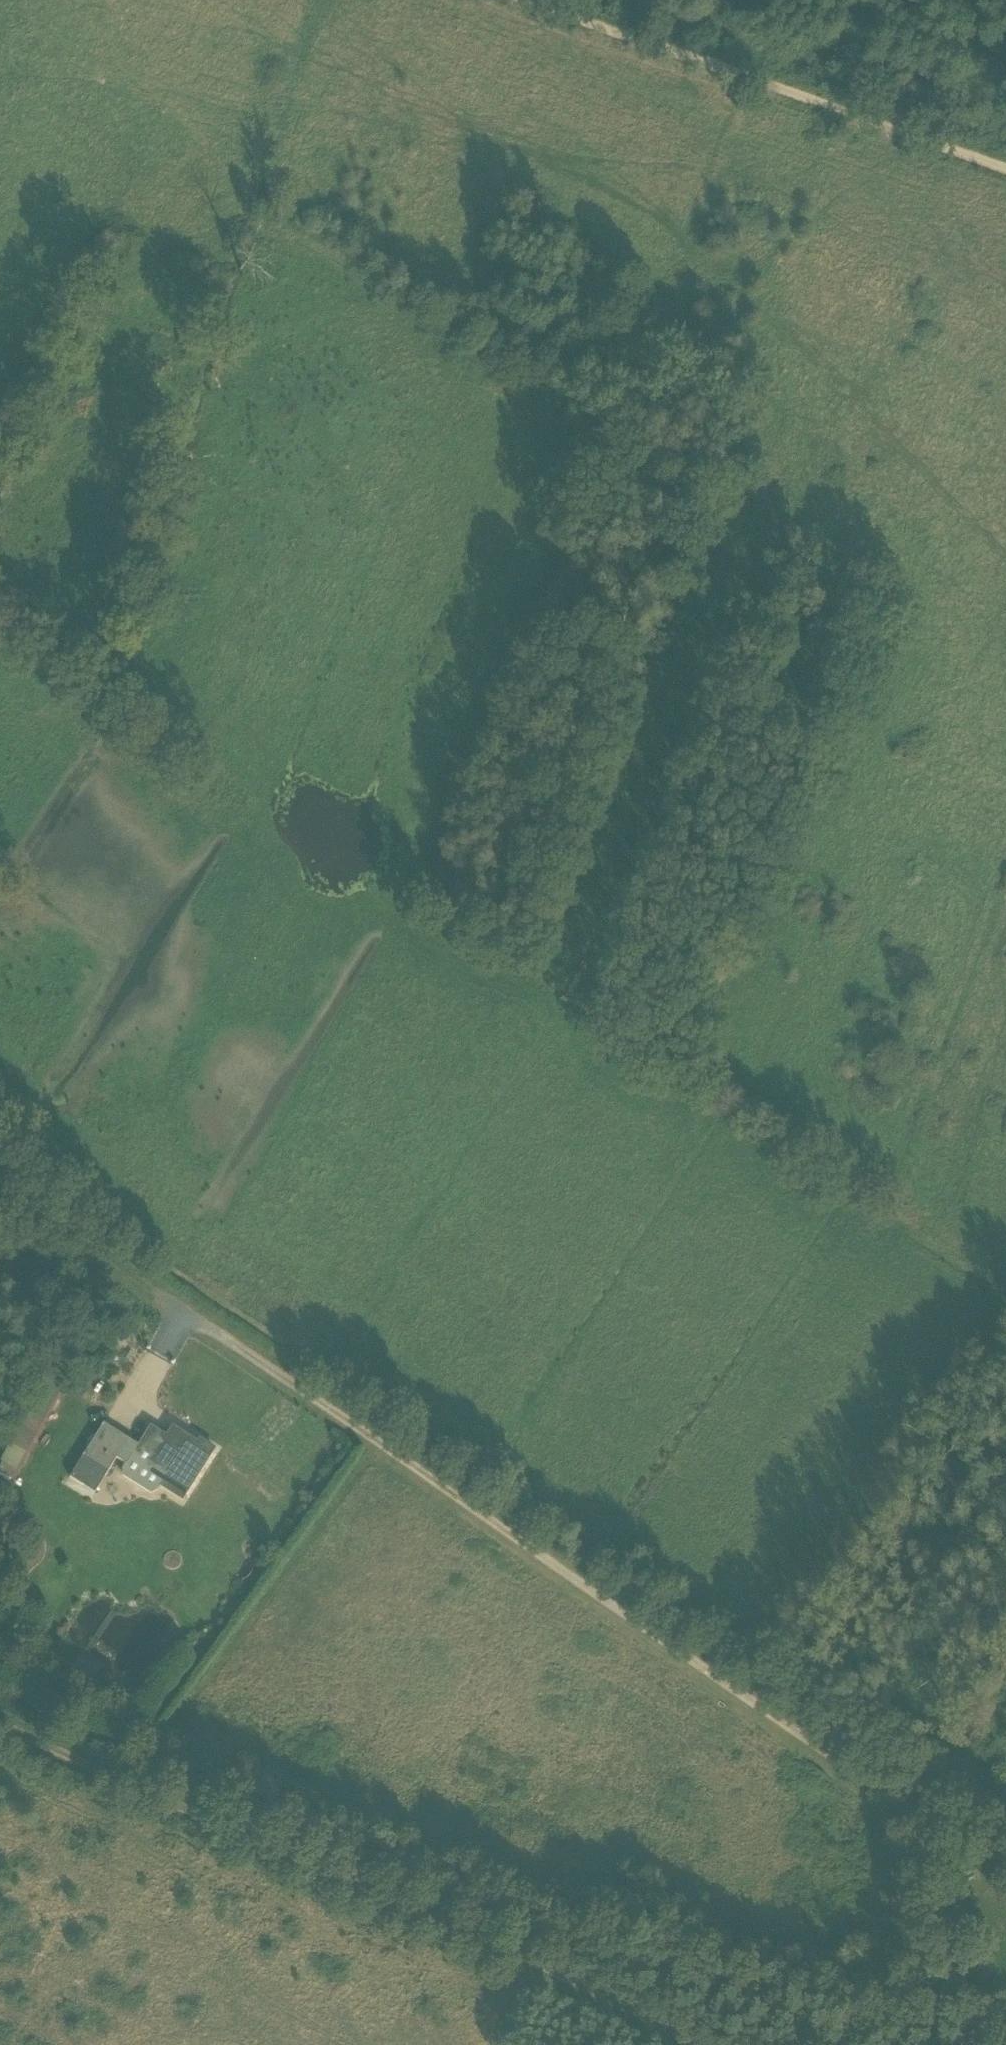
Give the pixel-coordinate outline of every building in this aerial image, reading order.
[(103,1425),(82,1458),(107,1474),(117,1459),(125,1465),(127,1465),(138,1448),(103,1425)] [(138,1448),(131,1459),(126,1466),(125,1465),(122,1469),(123,1477),(150,1495),(157,1492),(160,1488),(181,1501),(188,1491),(201,1471),(214,1450),(199,1440),(196,1445),(189,1440),(172,1429),(167,1438),(151,1428),(138,1448)]
